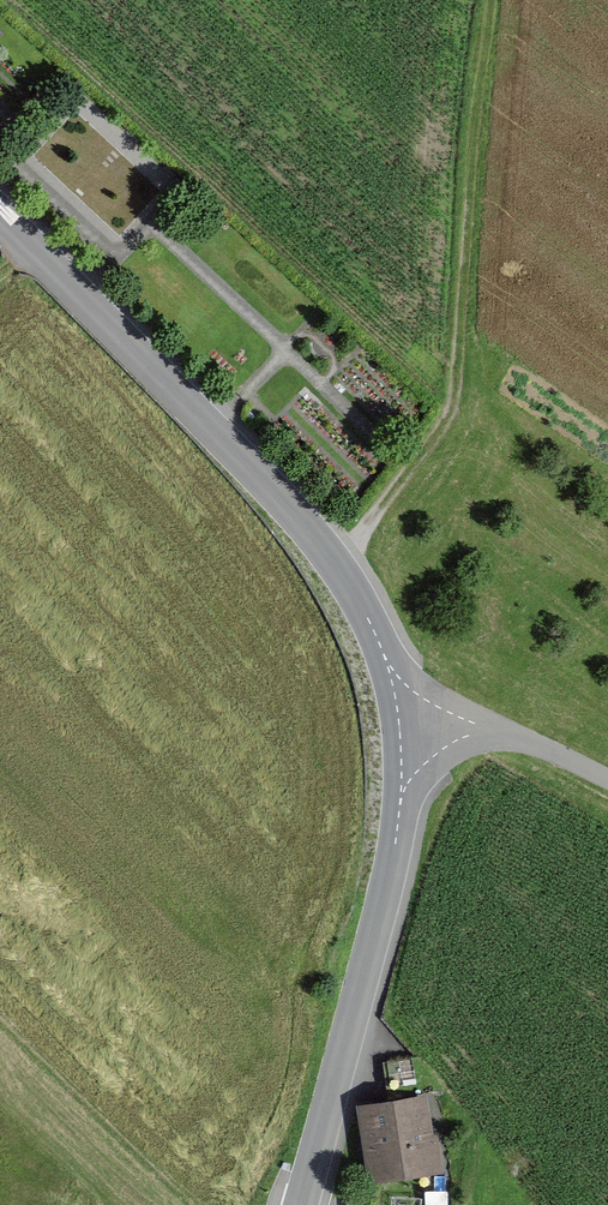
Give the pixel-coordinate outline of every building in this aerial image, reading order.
[(387,1062),(391,1095),(440,1090),(416,1059),(387,1062)] [(366,1133),(372,1173),(436,1164),(432,1139),(423,1141),(417,1100),(372,1106),(376,1132),(366,1133)]
